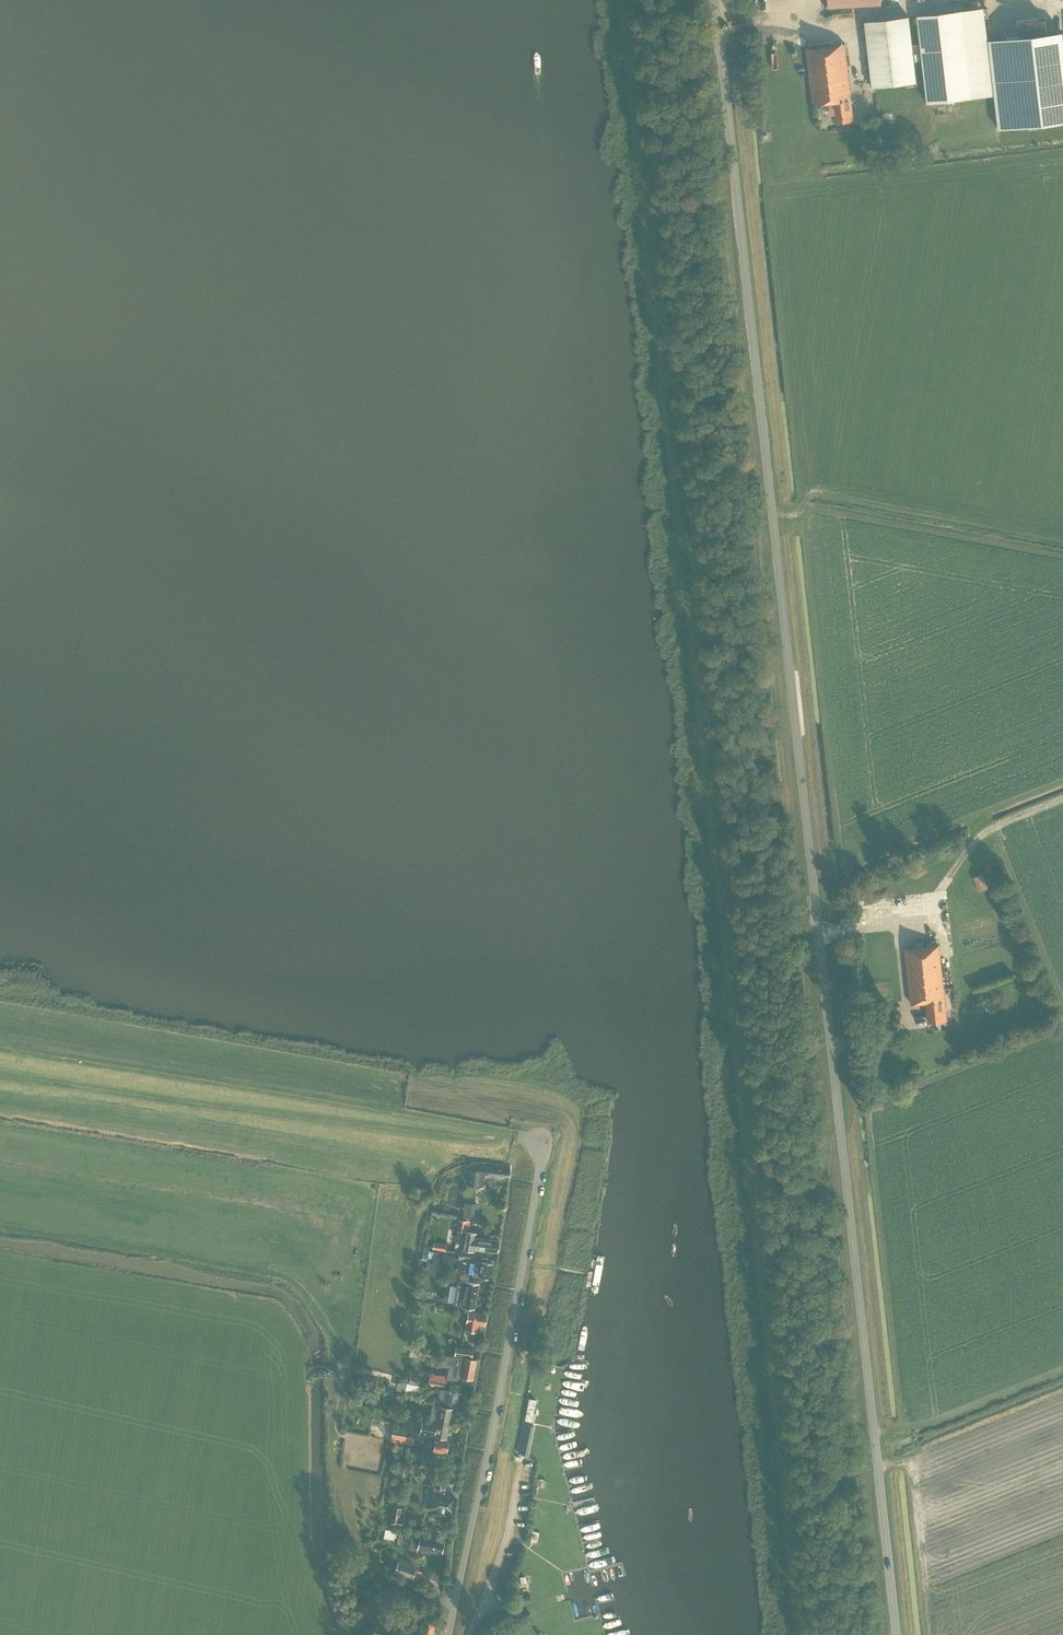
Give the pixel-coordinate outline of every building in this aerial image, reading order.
[(829,8),(882,5),(882,0),(828,0),(829,8)] [(1022,24),(1038,24),(1038,5),(1022,5),(1022,24)] [(914,61),(922,60),(927,103),(971,98),(961,11),(917,16),(921,44),(912,45),(909,17),(865,22),(873,88),(916,82),(914,61)] [(1062,122),(1062,52),(1061,32),(1006,38),(1016,127),(1062,122)] [(832,102),(835,123),(855,121),(845,44),(806,49),(813,104),(832,102)] [(973,877),(979,892),(989,888),(983,873),(973,877)] [(926,1003),(929,1023),(948,1021),(940,945),(905,948),(911,1001),(913,1004),(926,1003)] [(510,1177),(511,1165),(482,1162),(471,1163),(469,1185),(484,1186),(485,1174),(510,1177)] [(479,1204),(465,1202),(463,1215),(478,1216),(479,1204)] [(468,1220),(463,1220),(459,1219),(457,1229),(465,1231),(468,1220)] [(498,1253),(500,1242),(476,1238),(476,1233),(465,1231),(463,1249),(474,1250),(474,1249),(498,1253)] [(458,1257),(434,1252),(429,1250),(425,1267),(435,1269),(436,1264),(456,1267),(458,1257)] [(477,1276),(479,1277),(491,1279),(494,1263),(481,1261),(481,1263),(479,1263),(478,1269),(477,1276)] [(466,1265),(457,1264),(456,1271),(465,1272),(466,1265)] [(480,1284),(463,1281),(458,1280),(454,1304),(458,1305),(475,1308),(480,1284)] [(485,1326),(486,1320),(487,1314),(469,1311),(466,1329),(474,1331),(476,1324),(485,1326)] [(472,1357),(474,1349),(456,1346),(455,1355),(472,1357)] [(454,1364),(453,1375),(474,1379),(478,1359),(465,1357),(444,1354),(443,1362),(454,1364)] [(547,1373),(549,1363),(540,1361),(538,1372),(547,1373)] [(446,1376),(431,1373),(430,1382),(444,1384),(446,1376)] [(425,1386),(407,1382),(405,1391),(423,1395),(425,1386)] [(459,1406),(458,1406),(460,1392),(441,1389),(440,1392),(438,1401),(441,1401),(441,1405),(433,1404),(430,1419),(450,1422),(452,1408),(457,1409),(459,1410),(459,1406)] [(536,1399),(530,1398),(525,1420),(532,1421),(536,1399)] [(450,1422),(430,1419),(430,1420),(422,1418),(420,1433),(440,1437),(440,1440),(436,1440),(434,1451),(446,1454),(449,1442),(446,1442),(450,1422)] [(393,1431),(391,1441),(398,1442),(412,1445),(414,1435),(393,1431)] [(524,1446),(518,1444),(516,1455),(522,1456),(524,1446)] [(444,1495),(445,1488),(446,1488),(449,1470),(439,1468),(436,1486),(437,1486),(436,1494),(433,1493),(431,1508),(454,1513),(457,1497),(444,1495)] [(391,1516),(390,1524),(402,1526),(403,1518),(400,1517),(401,1508),(393,1506),(391,1516)] [(524,1538),(532,1540),(535,1531),(527,1528),(524,1538)] [(444,1541),(418,1536),(413,1535),(411,1545),(412,1547),(422,1549),(422,1551),(431,1553),(431,1551),(442,1553),(444,1541)] [(417,1567),(399,1560),(399,1561),(392,1559),(388,1569),(395,1571),(395,1572),(413,1578),(417,1567)] [(426,1617),(426,1612),(427,1608),(414,1606),(413,1615),(426,1617)] [(419,1634),(434,1634),(436,1622),(422,1619),(419,1634)]
